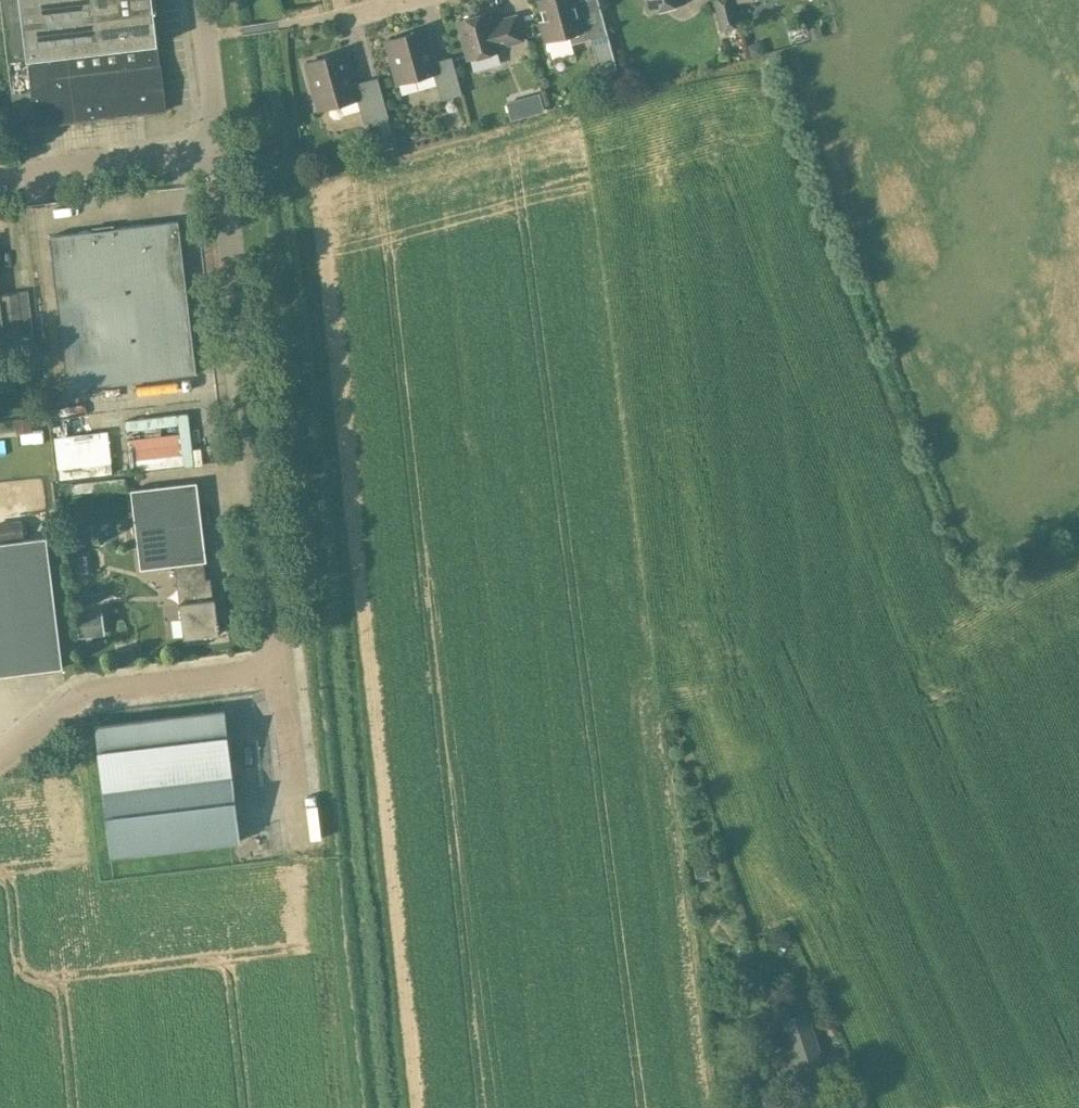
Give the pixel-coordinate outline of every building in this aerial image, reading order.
[(158,44),(153,0),(1,0),(7,48),(0,48),(0,61),(8,60),(15,120),(34,118),(36,127),(166,111),(158,44)] [(574,0),(540,0),(545,19),(540,20),(546,41),(570,35),(572,44),(592,39),(600,72),(618,68),(609,38),(598,0),(576,0),(574,0)] [(651,11),(685,1),(685,0),(648,0),(651,11)] [(733,0),(719,0),(714,1),(722,32),(741,27),(733,0)] [(492,23),(489,12),(458,21),(469,59),(499,50),(498,46),(523,39),(517,16),(492,23)] [(820,27),(811,29),(814,39),(822,37),(820,27)] [(399,83),(434,73),(442,100),(461,95),(450,56),(436,61),(427,29),(387,41),(399,83)] [(756,44),(748,46),(751,54),(752,58),(764,54),(762,51),(761,47),(756,44)] [(319,108),(359,97),(366,123),(388,117),(376,77),(355,83),(346,52),(306,63),(319,108)] [(528,100),(531,112),(544,108),(541,96),(528,100)] [(323,117),(361,111),(360,104),(322,110),(323,117)] [(181,221),(50,237),(71,408),(202,392),(181,221)] [(6,346),(4,331),(22,329),(24,344),(34,343),(28,290),(0,294),(0,347),(6,346)] [(109,447),(62,449),(63,476),(110,474),(109,447)] [(206,579),(204,562),(206,561),(197,483),(132,491),(141,569),(176,565),(180,602),(184,638),(220,634),(215,598),(214,598),(211,578),(206,579)] [(64,668),(48,538),(0,543),(0,676),(64,668)] [(87,573),(85,556),(72,557),(75,575),(87,573)] [(100,635),(96,612),(77,615),(81,638),(100,635)] [(133,647),(116,648),(117,663),(135,661),(133,647)] [(111,856),(241,841),(225,711),(96,726),(111,856)] [(788,1008),(801,1002),(795,989),(782,995),(788,1008)] [(807,1010),(782,1018),(804,1087),(829,1079),(807,1010)] [(779,1052),(780,1058),(787,1079),(798,1075),(790,1049),(779,1052)] [(799,1094),(785,1098),(788,1107),(803,1107),(799,1094)]
